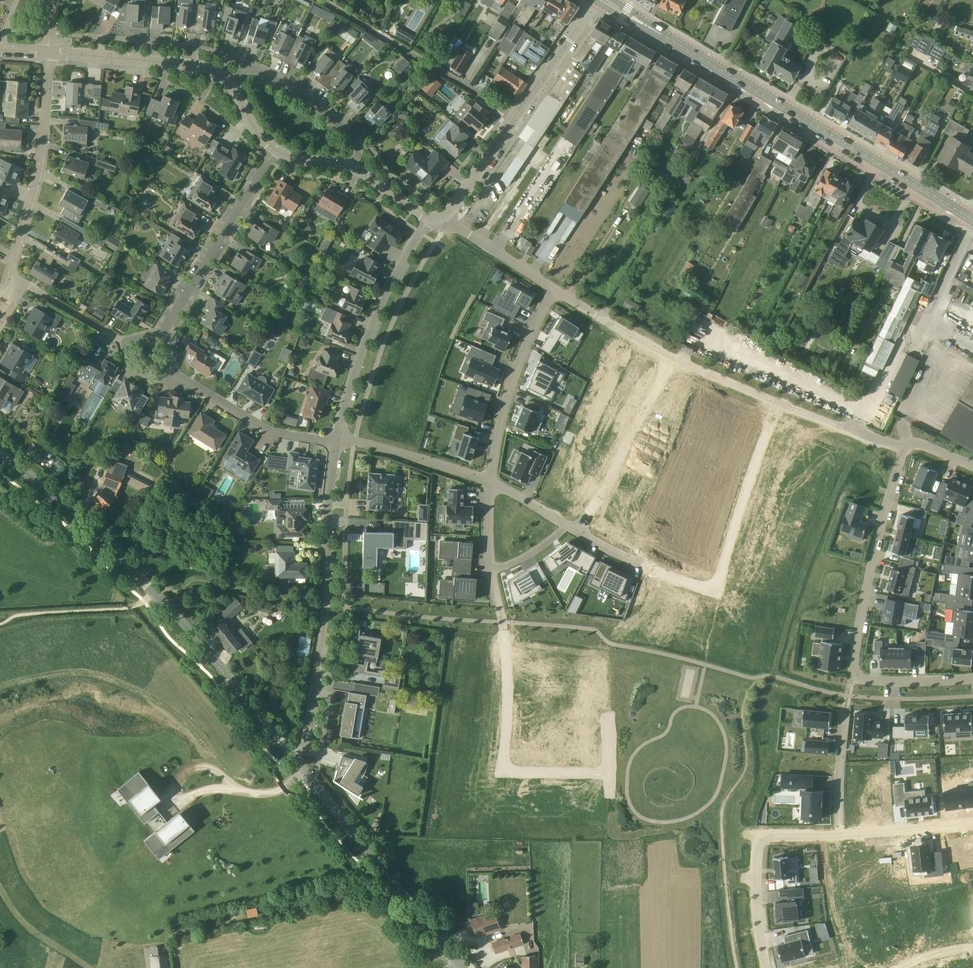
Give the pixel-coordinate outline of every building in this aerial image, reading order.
[(101,6),(113,13),(118,4),(123,7),(127,0),(105,0),(101,6)] [(144,28),(146,0),(127,0),(123,7),(117,19),(120,20),(126,21),(126,20),(132,21),(131,27),(144,28)] [(180,6),(177,26),(184,27),(184,32),(195,33),(199,4),(192,3),(193,0),(178,0),(178,6),(180,6)] [(311,8),(314,1),(312,0),(307,0),(304,5),(311,8)] [(490,6),(493,8),(498,1),(502,4),(504,0),(482,0),(481,2),(489,7),(490,6)] [(513,14),(516,16),(516,17),(518,18),(523,10),(525,11),(531,0),(521,0),(513,14)] [(518,18),(517,20),(526,25),(536,8),(539,9),(540,8),(546,0),(531,0),(525,11),(523,10),(518,18)] [(539,9),(537,14),(536,14),(530,25),(535,28),(544,14),(542,13),(544,10),(555,16),(565,0),(546,0),(540,8),(539,9)] [(555,16),(567,24),(578,7),(566,0),(565,0),(555,16)] [(685,0),(662,0),(659,6),(667,9),(668,9),(672,11),(673,12),(674,13),(675,13),(676,13),(678,14),(685,0)] [(723,5),(714,23),(730,32),(746,0),(726,0),(723,5)] [(465,1),(459,11),(464,15),(471,4),(465,1)] [(508,1),(501,14),(508,18),(515,5),(508,1)] [(205,5),(199,4),(195,33),(206,35),(206,30),(213,31),(216,11),(205,9),(205,5)] [(248,13),(234,8),(225,5),(221,20),(226,21),(222,31),(228,33),(226,39),(238,43),(248,13)] [(336,16),(314,5),(311,13),(332,23),(336,16)] [(152,7),(151,28),(163,29),(164,23),(169,24),(170,7),(159,6),(159,7),(152,7)] [(511,23),(501,17),(489,35),(498,41),(511,23)] [(253,18),(244,45),(256,49),(258,43),(264,44),(266,34),(272,36),(276,21),(267,18),(264,27),(258,25),(258,23),(258,20),(256,19),(253,18)] [(599,19),(573,57),(518,136),(526,141),(534,147),(593,59),(593,58),(614,28),(599,19)] [(771,74),(772,72),(781,56),(785,49),(784,49),(793,33),(795,34),(799,27),(786,19),(778,32),(770,27),(764,37),(772,41),(758,66),(760,67),(760,69),(763,71),(765,70),(771,74)] [(289,25),(289,24),(287,23),(285,24),(284,24),(281,23),(274,37),(276,39),(271,49),(277,52),(275,57),(285,62),(299,35),(303,27),(301,26),(294,26),(293,29),(289,27),(289,25)] [(890,23),(887,29),(894,32),(897,27),(890,23)] [(498,48),(509,55),(525,32),(515,25),(507,38),(505,36),(498,48)] [(957,26),(954,34),(972,40),(972,32),(957,26)] [(359,33),(353,28),(349,33),(355,37),(359,33)] [(614,28),(593,58),(600,63),(603,59),(601,58),(609,46),(617,50),(626,35),(614,28)] [(370,44),(376,37),(365,31),(361,36),(361,37),(370,44)] [(539,41),(525,32),(509,55),(523,65),(527,59),(539,41)] [(911,45),(917,48),(923,38),(916,34),(911,45)] [(305,38),(299,35),(285,62),(295,66),(298,62),(304,65),(316,41),(306,36),(305,38)] [(628,36),(620,51),(562,136),(577,146),(586,132),(590,126),(611,95),(617,85),(625,74),(626,74),(643,45),(628,36)] [(550,49),(539,41),(527,59),(538,66),(550,49)] [(474,54),(477,49),(466,43),(463,48),(474,54)] [(946,50),(934,44),(928,54),(940,61),(943,55),(946,50)] [(625,74),(617,85),(623,88),(628,79),(631,81),(642,63),(646,66),(655,52),(643,45),(626,74),(625,74)] [(462,47),(449,67),(460,74),(473,54),(462,47)] [(953,54),(946,50),(943,55),(950,59),(953,54)] [(314,78),(323,85),(341,61),(336,57),(333,61),(324,54),(312,69),(318,74),(314,78)] [(677,65),(660,55),(650,72),(652,74),(649,79),(645,76),(629,100),(630,100),(563,202),(582,215),(672,74),(677,65)] [(399,73),(409,62),(403,56),(392,67),(399,73)] [(800,66),(781,56),(772,72),(790,83),(800,66)] [(896,61),(889,56),(882,67),(890,72),(896,61)] [(347,65),(341,61),(323,85),(332,92),(335,88),(341,92),(353,76),(344,69),(347,65)] [(966,61),(963,70),(970,72),(966,84),(972,87),(972,88),(972,65),(966,61)] [(901,64),(895,76),(907,83),(914,72),(901,64)] [(518,96),(526,83),(502,67),(493,79),(518,96)] [(696,76),(684,69),(674,84),(682,89),(679,93),(677,92),(666,111),(662,109),(653,124),(663,130),(672,115),(673,115),(696,76)] [(422,88),(431,97),(439,89),(437,87),(440,83),(433,76),(422,88)] [(355,89),(349,96),(352,100),(348,104),(357,113),(372,97),(368,92),(366,89),(368,87),(359,78),(351,86),(355,89)] [(686,120),(692,124),(701,110),(714,87),(699,78),(689,95),(694,98),(690,103),(698,107),(696,111),(692,109),(686,120)] [(24,104),(26,83),(10,81),(9,101),(7,101),(6,115),(27,117),(28,105),(24,104)] [(82,107),(83,97),(93,97),(93,84),(67,83),(65,106),(82,107)] [(859,109),(862,104),(872,86),(866,83),(858,96),(852,93),(846,103),(835,97),(826,112),(834,116),(844,122),(852,107),(853,106),(859,109)] [(941,100),(937,108),(918,143),(908,160),(919,167),(929,150),(935,138),(934,137),(937,132),(941,125),(938,123),(941,118),(941,117),(948,104),(947,103),(957,87),(951,83),(941,100)] [(137,115),(140,97),(138,97),(140,89),(127,86),(125,94),(113,92),(111,100),(104,99),(102,108),(137,115)] [(701,110),(692,124),(678,148),(688,154),(703,129),(707,131),(713,120),(727,94),(714,87),(701,110)] [(662,92),(657,99),(666,105),(670,98),(662,92)] [(146,113),(176,125),(182,109),(176,106),(178,101),(164,96),(162,102),(152,98),(146,113)] [(863,105),(862,104),(859,109),(849,125),(862,133),(880,100),(875,97),(869,108),(867,107),(863,104),(863,105)] [(888,116),(884,124),(875,140),(886,147),(889,140),(890,140),(891,138),(898,126),(892,123),(899,112),(901,113),(905,108),(904,107),(907,101),(901,97),(897,103),(896,102),(888,116)] [(457,114),(462,119),(470,126),(471,124),(478,130),(487,119),(484,117),(488,112),(473,99),(467,106),(465,105),(457,114)] [(888,116),(881,112),(886,104),(880,100),(862,133),(875,140),(884,124),(888,116)] [(385,119),(389,122),(394,116),(391,113),(383,105),(382,106),(377,101),(362,118),(371,126),(375,122),(379,125),(385,119)] [(736,127),(738,126),(741,123),(740,120),(738,118),(742,112),(740,111),(741,109),(737,107),(736,108),(730,104),(714,129),(705,145),(712,149),(727,124),(733,127),(734,125),(736,127)] [(408,112),(401,109),(398,118),(406,120),(408,112)] [(755,128),(745,144),(754,149),(763,135),(769,139),(777,124),(762,115),(755,128)] [(907,148),(912,140),(910,139),(916,128),(910,125),(914,119),(907,115),(893,140),(891,138),(890,140),(889,140),(886,147),(904,157),(909,149),(907,148)] [(186,116),(177,132),(185,137),(187,134),(197,140),(199,137),(206,141),(216,126),(204,118),(203,120),(197,117),(194,121),(186,116)] [(399,121),(394,116),(389,122),(389,126),(400,125),(399,121)] [(948,123),(944,132),(952,137),(951,140),(949,139),(947,142),(949,143),(939,160),(946,165),(947,163),(961,170),(962,169),(971,174),(972,170),(972,149),(962,142),(969,130),(950,119),(948,123)] [(95,121),(94,128),(108,130),(109,123),(95,121)] [(5,130),(6,122),(0,122),(0,147),(21,149),(22,131),(5,130)] [(469,135),(455,123),(438,142),(455,157),(466,144),(463,142),(469,135)] [(745,144),(755,128),(748,123),(746,126),(739,137),(737,139),(743,143),(745,144)] [(88,126),(79,126),(64,125),(63,142),(87,144),(88,126)] [(595,129),(590,126),(586,132),(591,135),(595,129)] [(779,151),(783,153),(788,145),(787,144),(793,133),(783,127),(772,146),(779,151)] [(772,164),(775,165),(785,171),(796,153),(803,139),(793,133),(787,144),(788,145),(783,153),(779,151),(772,164)] [(642,140),(637,136),(634,141),(639,144),(642,140)] [(509,185),(534,147),(526,141),(501,179),(509,185)] [(589,162),(594,154),(601,144),(596,141),(589,151),(584,159),(589,162)] [(224,164),(219,172),(233,181),(238,172),(237,171),(246,156),(234,148),(232,150),(219,143),(217,147),(211,144),(206,152),(224,164)] [(170,154),(173,149),(166,145),(163,150),(170,154)] [(435,150),(427,160),(415,151),(412,154),(411,153),(409,153),(406,157),(407,158),(408,159),(404,163),(429,184),(440,171),(448,161),(435,150)] [(796,153),(785,171),(794,176),(793,178),(795,179),(789,189),(797,193),(805,181),(806,181),(808,177),(807,176),(814,165),(810,162),(811,160),(809,158),(808,157),(807,156),(806,156),(805,156),(802,154),(801,156),(796,153)] [(84,179),(90,163),(67,155),(62,171),(84,179)] [(761,155),(750,174),(758,179),(762,181),(766,175),(765,174),(764,174),(772,161),(771,160),(761,155)] [(2,185),(5,179),(16,184),(22,169),(0,159),(0,184),(2,185)] [(97,159),(95,165),(114,172),(116,165),(97,159)] [(656,181),(659,176),(663,170),(659,168),(653,178),(652,180),(656,182),(656,181)] [(668,173),(663,170),(659,176),(664,179),(668,173)] [(807,203),(806,206),(801,203),(795,214),(808,221),(821,195),(828,199),(839,178),(838,178),(838,177),(838,176),(837,176),(837,175),(836,175),(835,175),(834,175),(833,175),(832,174),(833,173),(826,170),(822,177),(821,177),(807,203)] [(687,173),(683,180),(689,183),(692,176),(687,173)] [(191,200),(210,212),(218,199),(212,196),(218,185),(201,175),(194,187),(198,189),(191,200)] [(839,178),(828,199),(835,203),(828,216),(836,220),(850,193),(849,193),(854,184),(842,178),(841,178),(840,178),(840,179),(839,178)] [(279,210),(282,204),(293,211),(302,196),(291,189),(292,187),(280,180),(267,202),(279,210)] [(639,206),(650,189),(640,182),(629,200),(639,206)] [(328,188),(318,204),(326,209),(327,207),(339,213),(348,197),(339,192),(338,195),(328,188)] [(754,196),(750,193),(741,188),(721,222),(734,230),(754,196)] [(77,222),(89,200),(68,189),(60,204),(65,207),(61,214),(77,222)] [(4,211),(11,196),(0,191),(0,209),(4,211)] [(106,210),(109,205),(96,198),(93,203),(106,210)] [(195,223),(201,213),(185,202),(178,214),(181,216),(174,227),(193,239),(201,226),(195,223)] [(675,206),(669,202),(662,213),(669,217),(675,206)] [(403,233),(377,216),(369,229),(376,233),(368,244),(381,253),(388,242),(394,246),(403,233)] [(773,220),(765,216),(762,223),(769,227),(773,220)] [(867,260),(873,252),(870,250),(882,229),(881,228),(881,225),(876,222),(873,223),(866,219),(864,222),(859,219),(858,220),(854,218),(844,235),(827,263),(838,269),(839,267),(840,267),(846,258),(844,257),(849,249),(867,260)] [(88,244),(90,239),(102,247),(106,241),(78,225),(74,230),(60,222),(51,237),(72,249),(78,238),(88,244)] [(272,242),(279,231),(268,224),(264,229),(254,223),(251,229),(252,229),(248,235),(263,244),(266,238),(272,242)] [(312,230),(309,224),(301,228),(304,234),(312,230)] [(791,224),(787,231),(792,233),(795,226),(791,224)] [(896,246),(888,261),(884,270),(880,279),(901,289),(907,276),(908,276),(929,231),(922,228),(922,226),(919,225),(918,226),(915,225),(904,249),(896,246)] [(938,260),(947,240),(931,232),(922,252),(918,259),(926,263),(923,270),(931,273),(938,260)] [(184,247),(187,241),(173,233),(169,239),(172,240),(162,256),(177,265),(181,258),(184,259),(189,250),(184,247)] [(122,244),(110,236),(105,244),(118,251),(122,244)] [(523,236),(516,246),(525,252),(526,253),(530,245),(531,245),(533,243),(523,236)] [(325,237),(322,243),(328,246),(331,241),(325,237)] [(887,241),(879,255),(888,261),(896,246),(887,241)] [(44,251),(30,274),(50,285),(59,271),(50,266),(55,257),(44,251)] [(67,258),(76,263),(78,264),(81,259),(71,252),(67,258)] [(255,270),(262,259),(251,253),(248,258),(237,252),(234,257),(235,258),(231,264),(246,273),(249,267),(255,270)] [(79,265),(78,264),(76,263),(67,258),(59,253),(55,259),(63,264),(62,266),(74,273),(79,265)] [(366,256),(363,263),(358,260),(351,273),(372,285),(377,274),(375,273),(380,263),(366,256)] [(694,265),(688,261),(681,273),(687,276),(694,265)] [(165,283),(172,272),(157,263),(150,275),(152,276),(147,286),(161,295),(168,284),(165,283)] [(968,275),(963,271),(959,278),(964,281),(968,275)] [(226,299),(233,303),(240,293),(246,285),(235,278),(235,279),(225,273),(221,279),(223,280),(215,293),(225,299),(226,299)] [(878,335),(889,341),(895,343),(897,339),(898,339),(907,321),(921,292),(925,294),(931,283),(922,278),(920,283),(908,276),(907,276),(901,289),(878,335)] [(972,295),(972,288),(964,282),(960,288),(972,295)] [(931,283),(925,294),(930,297),(936,285),(935,285),(931,283)] [(510,285),(504,296),(506,297),(498,311),(513,319),(521,305),(527,308),(533,297),(510,285)] [(340,305),(342,306),(342,307),(359,314),(363,304),(361,302),(366,292),(352,286),(346,299),(343,298),(340,299),(339,302),(340,305)] [(685,288),(682,292),(689,297),(692,292),(685,288)] [(221,313),(226,305),(211,296),(205,306),(209,309),(201,322),(223,335),(229,325),(223,321),(226,316),(221,313)] [(640,304),(627,297),(623,304),(635,311),(640,304)] [(138,299),(132,309),(119,301),(112,313),(130,324),(132,320),(135,322),(137,319),(141,321),(149,306),(138,299)] [(82,303),(79,307),(85,311),(88,306),(82,303)] [(351,324),(343,320),(346,314),(327,306),(321,319),(332,323),(326,337),(346,345),(350,335),(346,333),(351,324)] [(37,339),(38,337),(40,338),(48,325),(55,329),(59,322),(35,307),(31,314),(33,316),(25,329),(30,332),(29,334),(30,336),(32,338),(34,339),(37,339)] [(283,307),(276,318),(283,322),(290,311),(283,307)] [(102,319),(105,313),(96,308),(93,314),(102,319)] [(505,318),(487,310),(483,319),(488,321),(481,337),(495,343),(494,345),(493,347),(504,352),(509,341),(509,340),(510,338),(512,334),(511,334),(511,333),(507,332),(503,330),(505,326),(502,325),(505,318)] [(558,319),(547,338),(555,343),(559,337),(568,343),(569,342),(575,345),(580,337),(574,333),(576,330),(558,319)] [(281,329),(271,323),(267,330),(277,335),(281,329)] [(91,333),(80,332),(79,340),(90,341),(91,333)] [(852,388),(867,395),(880,368),(883,369),(895,343),(889,341),(878,335),(852,388)] [(213,352),(210,357),(199,350),(200,348),(190,342),(185,350),(194,356),(190,364),(200,370),(200,371),(208,376),(214,367),(219,371),(226,359),(213,352)] [(553,348),(544,342),(540,348),(549,353),(553,348)] [(27,377),(21,373),(32,355),(21,349),(22,348),(20,347),(19,347),(13,344),(2,362),(14,370),(10,376),(23,383),(27,377)] [(472,345),(468,352),(479,357),(483,349),(472,345)] [(262,354),(254,349),(246,362),(254,367),(262,354)] [(321,356),(316,368),(311,367),(307,377),(324,383),(327,374),(335,377),(339,367),(335,365),(339,355),(323,350),(321,356)] [(901,399),(919,359),(905,353),(887,392),(901,399)] [(82,369),(94,376),(88,388),(92,390),(87,398),(82,407),(79,418),(89,424),(119,374),(115,372),(118,367),(105,359),(103,362),(91,355),(82,369)] [(246,357),(243,355),(240,356),(238,359),(239,362),(242,363),(245,363),(246,360),(246,357)] [(466,357),(460,370),(467,373),(467,374),(474,377),(474,376),(482,380),(489,366),(466,357)] [(536,371),(528,387),(553,398),(557,391),(553,388),(557,379),(562,381),(566,374),(540,360),(535,371),(536,371)] [(274,389),(265,384),(266,382),(266,379),(265,377),(263,375),(260,375),(257,376),(256,379),(248,374),(238,390),(264,406),(274,389)] [(11,403),(15,406),(24,391),(0,376),(0,408),(1,409),(2,408),(6,411),(11,403)] [(961,399),(972,407),(972,379),(961,399)] [(124,380),(113,399),(132,410),(143,391),(137,387),(138,387),(137,386),(137,387),(131,384),(132,383),(131,383),(124,380)] [(484,391),(462,384),(458,394),(459,395),(456,404),(463,406),(460,415),(481,422),(488,403),(481,401),(484,391)] [(327,401),(330,391),(312,385),(304,411),(306,416),(318,419),(324,400),(327,401)] [(59,394),(52,390),(49,396),(56,400),(59,394)] [(188,417),(190,402),(182,401),(183,397),(173,396),(173,400),(169,400),(169,398),(160,397),(159,410),(156,410),(155,419),(165,420),(165,423),(179,425),(180,416),(188,417)] [(526,407),(524,406),(524,407),(516,426),(529,432),(529,431),(537,412),(539,413),(542,405),(529,400),(526,407)] [(960,400),(941,432),(972,452),(972,408),(960,400)] [(570,414),(573,408),(566,405),(564,410),(570,414)] [(201,413),(189,432),(216,449),(225,435),(211,426),(214,421),(201,413)] [(560,413),(554,427),(563,430),(569,416),(560,413)] [(138,425),(144,429),(151,418),(144,414),(138,425)] [(284,415),(283,423),(295,424),(296,417),(284,415)] [(457,456),(470,460),(477,437),(467,433),(469,427),(458,423),(453,438),(462,441),(457,456)] [(239,431),(224,457),(251,474),(260,459),(243,449),(249,437),(239,431)] [(134,448),(124,440),(119,447),(126,453),(128,451),(130,452),(134,448)] [(538,473),(539,473),(547,456),(534,450),(532,456),(522,452),(511,476),(527,483),(531,474),(533,470),(538,473)] [(269,455),(262,466),(288,471),(288,468),(300,470),(298,487),(314,490),(318,460),(302,458),(302,459),(297,458),(298,453),(290,452),(289,458),(269,455)] [(113,458),(109,469),(101,487),(103,489),(93,500),(104,510),(115,497),(129,464),(113,458)] [(54,467),(58,471),(64,464),(59,460),(54,467)] [(912,484),(929,491),(937,470),(921,463),(912,484)] [(367,500),(369,500),(369,509),(390,510),(390,501),(392,501),(393,492),(397,493),(398,484),(393,483),(394,475),(369,473),(367,500)] [(152,484),(132,475),(129,481),(149,491),(152,484)] [(963,482),(952,478),(949,484),(943,482),(931,508),(938,511),(944,498),(954,502),(963,482)] [(964,507),(961,514),(968,516),(972,504),(972,495),(971,494),(972,488),(972,487),(963,482),(954,502),(964,507)] [(209,497),(211,492),(203,487),(200,492),(209,497)] [(446,505),(445,522),(455,523),(454,528),(463,528),(464,523),(472,524),(473,506),(463,506),(464,489),(449,488),(448,505),(446,505)] [(283,499),(267,499),(267,509),(276,509),(283,509),(283,508),(283,499)] [(923,507),(930,509),(933,502),(926,499),(923,507)] [(869,508),(852,502),(847,516),(846,516),(841,529),(855,534),(856,532),(864,535),(868,524),(857,520),(860,514),(866,516),(869,508)] [(971,527),(972,523),(972,504),(968,516),(963,526),(971,527)] [(418,520),(426,520),(427,505),(419,505),(418,520)] [(928,511),(914,507),(913,514),(926,518),(928,511)] [(276,509),(276,524),(276,536),(306,536),(307,526),(303,526),(303,519),(307,519),(307,509),(283,508),(283,509),(276,509)] [(914,537),(916,528),(913,527),(915,517),(902,514),(897,533),(914,537)] [(415,539),(426,540),(427,522),(415,522),(393,520),(393,532),(367,532),(366,532),(366,541),(364,541),(364,556),(365,556),(365,568),(366,568),(377,568),(378,547),(385,547),(406,548),(406,539),(415,539)] [(963,526),(961,533),(968,534),(966,546),(972,548),(972,527),(971,527),(963,526)] [(919,538),(914,537),(897,533),(892,552),(914,557),(919,538)] [(447,541),(445,558),(454,559),(453,569),(469,570),(471,543),(456,542),(447,541)] [(558,548),(543,560),(550,572),(551,571),(566,560),(580,567),(578,570),(578,571),(585,575),(594,559),(593,559),(587,555),(588,553),(567,542),(558,548)] [(294,552),(293,552),(293,545),(276,545),(276,577),(306,578),(306,563),(294,563),(294,552)] [(966,546),(964,558),(957,557),(955,566),(969,567),(970,560),(972,561),(972,548),(966,546)] [(915,560),(901,557),(900,564),(913,567),(915,560)] [(600,560),(593,575),(602,579),(599,585),(613,592),(612,594),(625,600),(632,580),(615,572),(617,568),(600,560)] [(913,567),(900,564),(898,570),(893,568),(887,590),(909,595),(916,568),(913,567)] [(955,566),(944,564),(943,572),(959,574),(957,584),(972,586),(972,567),(969,567),(955,566)] [(515,579),(508,583),(511,587),(509,588),(513,604),(523,602),(522,600),(521,593),(532,587),(535,592),(542,588),(539,583),(547,578),(546,577),(539,565),(535,568),(526,573),(525,571),(522,572),(516,575),(513,577),(515,579)] [(447,579),(446,597),(473,599),(474,581),(468,581),(469,570),(453,569),(452,580),(447,579)] [(947,601),(964,604),(972,605),(972,599),(972,586),(957,584),(956,595),(941,593),(940,600),(947,601)] [(577,606),(595,614),(603,595),(585,588),(577,606)] [(237,599),(221,612),(227,619),(243,606),(237,599)] [(268,605),(259,601),(256,609),(265,612),(268,605)] [(955,622),(972,624),(972,611),(964,610),(964,604),(947,601),(946,608),(954,609),(952,622),(955,622)] [(906,616),(906,610),(890,608),(889,613),(878,612),(876,628),(896,631),(898,615),(906,616)] [(242,643),(225,621),(212,631),(230,653),(242,643)] [(946,640),(959,642),(959,643),(960,636),(972,638),(972,624),(955,622),(954,634),(947,633),(946,640)] [(816,626),(815,636),(823,637),(823,641),(822,641),(819,668),(839,671),(843,644),(830,642),(831,638),(834,639),(835,628),(816,626)] [(354,663),(353,671),(384,677),(383,687),(398,689),(401,673),(379,670),(378,672),(367,670),(369,661),(377,662),(381,638),(370,636),(363,635),(360,635),(359,638),(358,638),(356,650),(357,651),(366,652),(366,656),(364,664),(355,663),(354,663)] [(959,642),(946,640),(945,647),(954,649),(952,662),(955,663),(954,665),(963,666),(963,664),(972,665),(972,659),(972,650),(958,648),(959,642)] [(882,655),(881,667),(896,667),(897,648),(883,647),(883,641),(875,641),(875,655),(882,655)] [(897,648),(896,667),(911,668),(912,655),(926,656),(926,642),(918,642),(918,648),(897,648)] [(308,656),(310,645),(300,643),(298,654),(308,656)] [(345,701),(340,735),(342,735),(343,735),(352,737),(353,732),(357,707),(364,708),(366,695),(360,694),(353,692),(349,692),(348,701),(345,701)] [(391,699),(388,712),(394,713),(396,700),(391,699)] [(832,713),(804,710),(803,726),(830,728),(832,713)] [(944,714),(945,731),(954,731),(972,730),(972,728),(972,722),(972,712),(944,714)] [(856,713),(854,737),(872,739),(872,737),(883,737),(884,723),(873,722),(874,714),(856,713)] [(894,726),(894,738),(914,738),(914,729),(930,729),(930,724),(931,724),(931,717),(930,717),(930,715),(906,715),(906,726),(894,726)] [(829,742),(807,740),(806,752),(828,754),(829,742)] [(889,743),(878,742),(878,757),(887,758),(889,743)] [(200,748),(196,761),(214,765),(217,753),(200,748)] [(334,779),(333,780),(357,796),(358,795),(357,795),(363,787),(353,781),(359,771),(365,773),(367,764),(364,763),(365,761),(355,758),(354,760),(342,756),(339,765),(342,766),(339,771),(337,770),(334,779),(334,780),(334,779)] [(159,796),(141,773),(140,774),(126,786),(133,794),(130,796),(131,797),(129,799),(146,820),(146,821),(147,821),(158,812),(153,804),(161,798),(159,796)] [(783,775),(782,787),(783,787),(801,787),(801,788),(800,796),(804,796),(803,818),(822,819),(822,805),(822,801),(822,800),(823,791),(812,791),(812,788),(813,788),(813,775),(801,775),(783,774),(783,775)] [(972,805),(972,782),(969,782),(970,788),(945,792),(947,809),(972,805)] [(906,806),(907,817),(935,814),(933,796),(925,797),(924,790),(915,792),(916,798),(906,799),(904,784),(894,785),(897,807),(906,806)] [(179,811),(174,816),(167,821),(155,831),(148,837),(146,839),(156,851),(166,843),(170,848),(193,829),(179,811)] [(948,842),(952,858),(958,857),(960,865),(972,863),(972,858),(972,854),(972,837),(948,842)] [(929,844),(911,846),(914,871),(925,870),(926,877),(944,875),(941,854),(930,855),(929,844)] [(789,869),(788,857),(788,856),(780,857),(780,856),(776,857),(774,858),(775,869),(776,872),(776,878),(776,879),(785,878),(786,884),(798,883),(796,869),(789,869)] [(804,888),(777,890),(778,902),(776,902),(778,918),(784,917),(784,921),(798,920),(796,896),(804,895),(804,888)] [(478,915),(477,902),(468,902),(469,915),(478,915)] [(500,929),(495,912),(470,921),(476,937),(500,929)] [(787,942),(779,945),(783,961),(807,955),(804,945),(811,943),(808,930),(785,936),(787,942)] [(520,934),(510,937),(513,947),(524,943),(520,934)] [(495,953),(508,949),(505,939),(492,943),(495,953)] [(584,966),(584,953),(576,953),(576,966),(584,966)] [(167,954),(150,956),(151,967),(168,967),(167,954)] [(523,956),(524,967),(536,967),(535,955),(523,956)]
